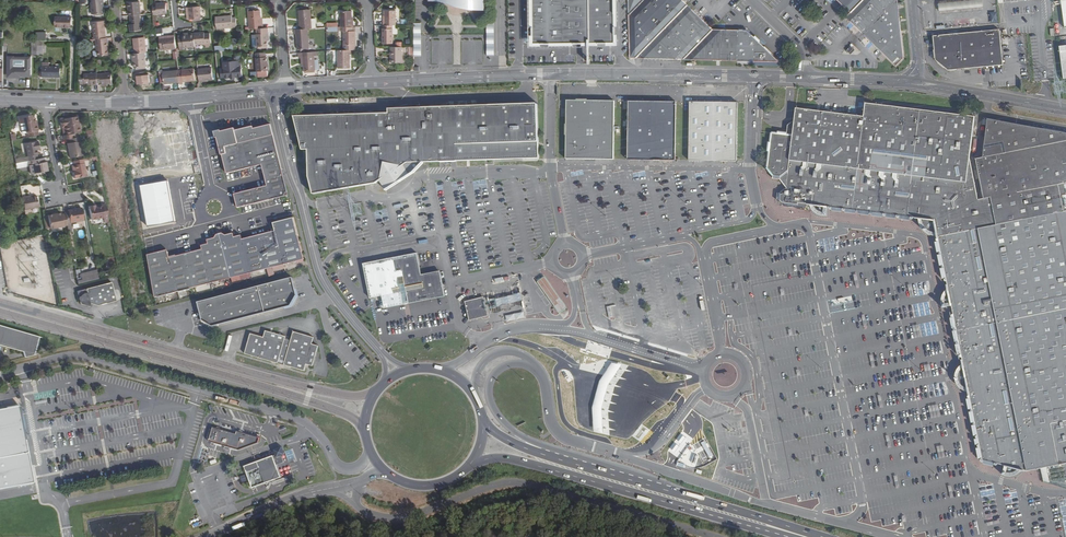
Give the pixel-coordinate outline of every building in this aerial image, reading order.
[(94,16),(96,15),(104,15),(106,14),(105,3),(106,3),(105,0),(95,0),(95,3),(93,4),(94,16)] [(444,0),(472,10),(472,1),(471,0),(444,0)] [(472,1),(472,10),(486,10),(486,0),(471,0),(472,1)] [(531,44),(542,43),(582,43),(589,43),(588,0),(531,0),(531,44)] [(589,43),(596,43),(596,10),(604,9),(604,43),(616,43),(615,0),(588,0),(589,43)] [(628,13),(641,0),(627,0),(628,13)] [(628,13),(629,48),(629,58),(635,58),(659,31),(687,2),(685,0),(641,0),(628,13)] [(851,11),(862,0),(840,0),(851,11)] [(851,11),(846,15),(856,25),(883,52),(888,57),(896,65),(905,58),(899,0),(862,0),(851,11)] [(939,4),(939,12),(983,8),(982,0),(977,0),(962,1),(939,4)] [(687,2),(659,31),(635,58),(683,60),(712,27),(708,23),(696,12),(689,4),(688,3),(687,2)] [(141,3),(129,4),(130,17),(131,17),(141,16),(142,16),(141,3)] [(158,6),(154,6),(154,14),(155,17),(168,15),(167,4),(158,5),(158,6)] [(201,7),(189,8),(190,20),(193,20),(198,20),(202,19),(201,7)] [(604,9),(596,10),(596,43),(596,48),(604,48),(604,46),(604,43),(604,9)] [(299,26),(297,26),(297,30),(307,30),(311,29),(310,20),(309,10),(298,11),(299,26)] [(249,12),(247,12),(248,31),(255,30),(262,29),(261,25),(260,26),(259,19),(259,11),(255,12),(249,12)] [(353,11),(341,12),(341,28),(342,28),(354,28),(354,23),(353,23),(353,11)] [(386,21),(385,21),(385,26),(394,26),(396,26),(397,26),(397,11),(386,11),(386,21)] [(57,16),(57,27),(61,27),(63,27),(73,27),(74,16),(57,16)] [(141,16),(131,17),(132,26),(132,28),(130,29),(131,33),(142,32),(141,16)] [(216,18),(217,30),(238,28),(237,19),(233,19),(233,17),(216,18)] [(106,22),(94,23),(96,40),(97,40),(107,39),(106,29),(106,22)] [(384,44),(394,44),(394,35),(394,26),(385,26),(384,26),(384,44)] [(712,27),(683,60),(691,61),(740,61),(753,62),(779,62),(766,49),(746,30),(718,29),(714,29),(712,27)] [(343,51),(357,51),(356,32),(354,32),(354,28),(342,28),(342,32),(344,32),(345,45),(343,45),(343,51)] [(255,30),(257,48),(258,48),(266,48),(267,47),(266,42),(266,35),(267,34),(267,29),(262,29),(255,30)] [(297,51),(309,50),(307,30),(297,30),(293,31),(294,35),(296,35),(297,51)] [(935,59),(935,60),(948,71),(965,70),(971,69),(1003,67),(1002,48),(1001,36),(1000,30),(933,36),(934,47),(935,59)] [(48,32),(37,32),(37,41),(38,41),(44,41),(48,41),(48,32)] [(195,35),(196,46),(211,45),(211,35),(205,35),(203,35),(202,34),(195,35)] [(179,37),(180,50),(196,49),(196,46),(195,35),(183,36),(183,37),(179,37)] [(145,38),(134,39),(135,54),(145,54),(147,53),(145,38)] [(176,38),(160,39),(161,49),(165,49),(165,51),(177,50),(176,38)] [(99,57),(110,56),(110,51),(109,51),(108,39),(107,39),(97,40),(98,52),(99,57)] [(768,46),(766,48),(773,55),(775,53),(768,46)] [(392,63),(403,63),(403,48),(392,48),(392,63)] [(350,56),(352,56),(352,51),(338,51),(338,70),(350,70),(350,56)] [(304,72),(315,71),(314,58),(317,58),(316,52),(299,54),(299,58),(300,58),(302,58),(303,68),(304,72)] [(136,69),(146,68),(145,54),(135,54),(133,55),(133,60),(134,59),(134,63),(134,69),(136,69)] [(266,58),(264,58),(264,54),(255,55),(256,73),(265,72),(267,72),(266,58)] [(9,57),(8,77),(20,77),(20,76),(32,76),(32,58),(26,57),(26,58),(15,58),(15,57),(9,57)] [(221,70),(222,78),(225,77),(225,78),(231,77),(235,77),(242,76),(241,61),(223,62),(224,69),(221,70)] [(44,67),(44,77),(52,77),(52,75),(62,75),(62,67),(57,67),(51,67),(44,67)] [(212,68),(198,70),(199,83),(206,82),(206,81),(213,80),(212,68)] [(195,69),(179,70),(180,82),(180,84),(183,84),(183,82),(195,81),(195,69)] [(163,72),(164,84),(180,82),(179,70),(163,72)] [(137,77),(138,85),(139,85),(150,84),(149,76),(147,76),(147,73),(135,74),(135,77),(137,77)] [(98,76),(98,74),(94,75),(90,75),(85,75),(85,76),(81,76),(82,85),(86,85),(92,85),(95,85),(95,86),(99,86),(99,84),(98,76)] [(113,74),(98,76),(99,84),(103,84),(103,86),(114,85),(113,74)] [(988,117),(982,156),(976,158),(984,197),(978,199),(969,156),(974,115),(864,97),(863,110),(795,107),(793,119),(787,124),(786,131),(777,130),(777,131),(771,131),(769,132),(768,141),(767,141),(765,150),(767,150),(765,167),(772,176),(772,178),(779,178),(785,186),(778,192),(776,192),(775,199),(777,199),(780,203),(783,203),(783,205),(804,208),(804,207),(808,203),(815,204),(825,212),(826,206),(919,217),(919,222),(919,224),(921,228),(924,232),(928,234),(932,235),(936,235),(949,293),(944,306),(951,304),(951,305),(963,366),(959,376),(959,379),(959,381),(960,383),(968,391),(982,461),(1005,467),(1003,474),(1015,470),(1026,473),(1065,465),(1065,210),(1064,210),(1059,183),(1065,182),(1065,132),(988,117)] [(614,100),(566,100),(565,158),(584,159),(584,160),(594,161),(594,159),(613,159),(614,100)] [(628,101),(627,159),(675,160),(676,101),(628,101)] [(689,160),(737,161),(737,102),(690,101),(689,160)] [(388,113),(294,116),(302,150),(308,150),(308,178),(313,194),(376,183),(380,181),(386,190),(409,175),(403,166),(407,163),(521,159),(539,158),(537,103),(388,109),(388,113)] [(26,133),(27,133),(28,138),(39,136),(38,131),(39,131),(37,121),(32,122),(31,115),(19,118),(20,124),(24,124),(26,133)] [(66,136),(64,136),(64,141),(70,140),(73,139),(72,135),(81,133),(78,117),(60,120),(62,128),(64,128),(66,136)] [(234,195),(237,209),(274,200),(288,197),(286,187),(279,157),(271,125),(253,129),(253,127),(235,131),(234,129),(219,133),(217,136),(226,174),(254,168),(262,166),(267,187),(234,195)] [(70,159),(83,156),(79,138),(73,139),(70,140),(70,143),(67,144),(70,159)] [(38,142),(25,145),(28,162),(33,161),(38,160),(37,156),(38,155),(36,151),(36,149),(39,148),(38,142)] [(46,163),(45,163),(44,159),(38,160),(33,161),(34,165),(29,166),(31,175),(36,174),(48,172),(46,163)] [(74,166),(75,173),(73,173),(74,180),(87,177),(84,160),(73,162),(74,166)] [(28,196),(22,198),(25,210),(39,208),(36,196),(29,198),(28,196)] [(88,208),(91,221),(107,218),(105,206),(101,206),(101,207),(95,209),(95,207),(88,208)] [(65,213),(65,215),(67,226),(70,225),(70,224),(83,222),(81,209),(68,211),(68,213),(65,213)] [(47,216),(49,230),(67,226),(65,215),(61,216),(61,214),(47,216)] [(167,249),(147,254),(155,298),(255,272),(304,259),(294,217),(273,222),(275,230),(242,239),(241,234),(234,236),(233,232),(225,234),(214,237),(207,239),(208,243),(201,245),(202,249),(169,257),(167,249)] [(381,296),(383,308),(403,304),(402,301),(407,300),(408,303),(444,295),(440,272),(421,276),(416,253),(363,264),(370,299),(381,296)] [(96,270),(80,274),(82,284),(97,280),(96,270)] [(541,280),(537,282),(559,313),(563,310),(567,308),(545,277),(541,280)] [(291,278),(197,304),(202,322),(212,328),(290,307),(296,297),(291,278)] [(116,301),(111,283),(77,291),(76,291),(79,305),(90,308),(91,305),(97,306),(116,301)] [(520,293),(495,300),(497,307),(522,301),(520,293)] [(488,316),(483,298),(465,302),(470,321),(488,316)] [(506,321),(524,317),(523,311),(505,316),(506,321)] [(22,351),(23,352),(24,357),(34,354),(38,336),(0,325),(0,344),(22,351)] [(250,333),(244,354),(278,363),(284,365),(304,371),(306,364),(311,365),(313,366),(319,345),(312,344),(314,337),(294,331),(291,340),(285,339),(286,336),(266,330),(264,337),(250,333)] [(605,374),(600,382),(593,409),(593,417),(595,432),(603,433),(603,417),(602,410),(609,386),(615,376),(622,364),(613,362),(605,374)] [(33,482),(31,471),(24,439),(19,408),(18,405),(0,408),(0,488),(33,482)] [(27,406),(19,408),(24,439),(33,437),(27,406)] [(252,432),(244,430),(244,431),(211,421),(204,443),(239,453),(243,441),(249,443),(252,432)] [(268,485),(269,482),(271,481),(282,477),(277,464),(284,462),(282,456),(286,454),(283,446),(275,449),(278,457),(275,458),(274,455),(264,458),(248,464),(245,466),(252,484),(250,487),(255,489),(256,486),(265,483),(268,485)] [(287,476),(293,473),(289,464),(283,467),(287,476)]
